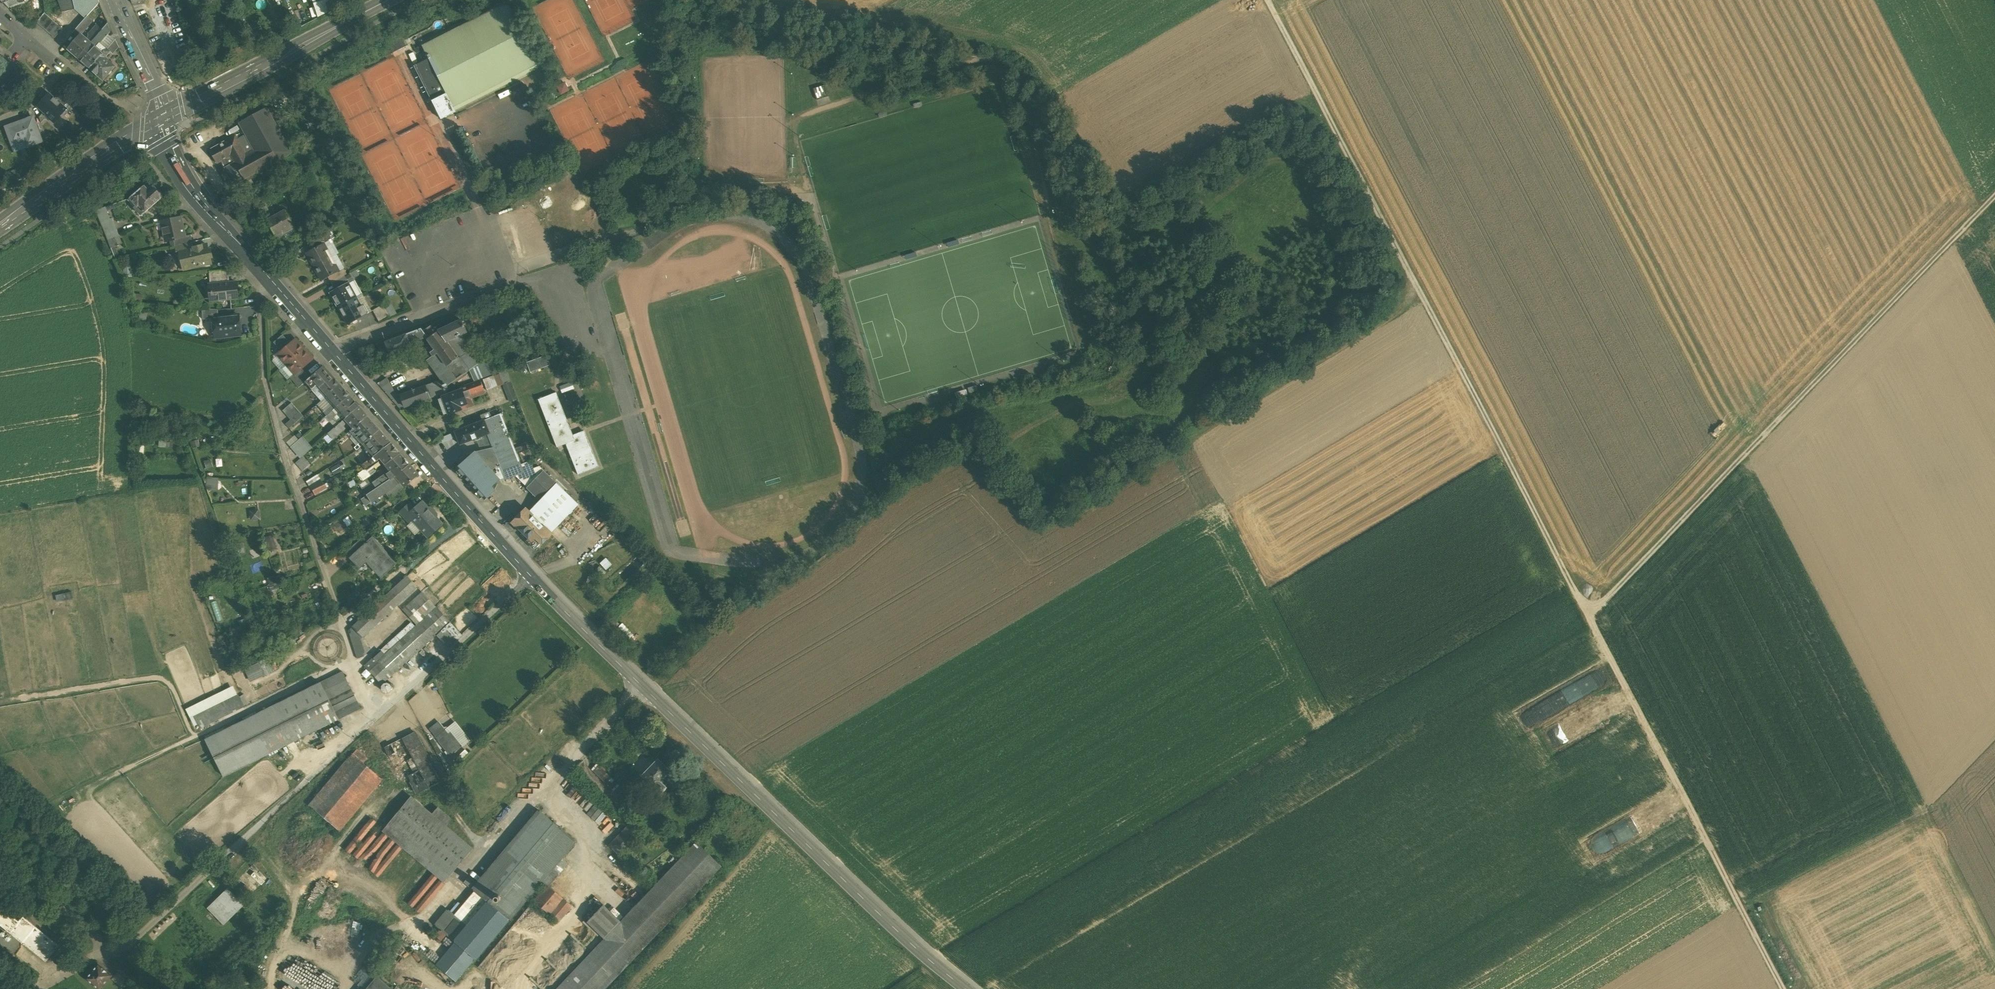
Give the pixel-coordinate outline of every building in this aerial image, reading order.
[(62,12),(75,9),(73,0),(58,0),(62,12)] [(75,9),(85,18),(88,16),(99,4),(97,0),(73,0),(75,9)] [(506,0),(505,0),(421,40),(430,59),(415,66),(440,118),(540,70),(506,0)] [(1505,5),(1503,0),(1493,0),(1496,9),(1505,5)] [(45,13),(37,22),(41,26),(49,17),(45,13)] [(85,19),(73,33),(78,37),(81,34),(93,20),(88,16),(85,18),(85,19)] [(49,17),(41,26),(46,30),(54,21),(49,17)] [(54,21),(46,30),(50,34),(58,25),(54,21)] [(58,25),(50,34),(55,38),(63,29),(58,25)] [(78,58),(103,30),(102,30),(97,25),(89,35),(87,40),(81,34),(78,37),(68,49),(78,58)] [(98,49),(95,47),(97,44),(99,44),(111,31),(106,26),(102,30),(103,30),(78,58),(90,69),(103,53),(104,54),(107,50),(101,45),(98,49)] [(403,48),(408,45),(403,36),(398,38),(403,48)] [(398,50),(403,48),(398,38),(393,41),(398,50)] [(393,53),(398,50),(393,41),(388,43),(393,53)] [(107,50),(104,54),(103,53),(90,69),(103,80),(115,66),(106,58),(111,52),(113,54),(117,49),(112,44),(107,50)] [(817,100),(828,96),(824,85),(814,89),(817,100)] [(56,121),(67,109),(64,106),(55,99),(49,94),(38,107),(44,112),(48,115),(56,121)] [(59,94),(55,99),(64,106),(68,102),(59,94)] [(291,153),(266,108),(240,122),(247,135),(238,140),(245,152),(267,140),(278,160),(291,153)] [(48,115),(44,112),(40,118),(42,123),(48,115)] [(33,117),(5,127),(11,144),(29,137),(32,144),(42,141),(33,117)] [(312,139),(308,131),(302,134),(307,142),(312,139)] [(267,140),(245,152),(238,140),(235,135),(209,149),(217,163),(223,160),(231,155),(244,179),(278,160),(267,140)] [(244,179),(231,155),(223,160),(227,167),(225,168),(224,175),(227,182),(234,184),(244,179)] [(147,183),(131,198),(138,205),(136,206),(136,210),(140,214),(143,214),(159,200),(160,200),(162,198),(162,196),(160,193),(159,193),(153,187),(151,188),(147,183)] [(533,197),(526,200),(528,205),(521,208),(523,212),(537,207),(533,197)] [(790,212),(797,204),(793,201),(786,208),(790,212)] [(110,219),(106,207),(97,211),(108,238),(119,234),(112,218),(110,219)] [(263,208),(252,214),(255,220),(266,214),(263,208)] [(285,210),(267,220),(271,227),(266,230),(273,241),(284,235),(283,232),(294,226),(285,210)] [(181,217),(161,222),(165,240),(167,241),(174,239),(185,237),(185,236),(183,227),(182,227),(180,219),(181,218),(181,217)] [(324,233),(312,239),(316,247),(324,243),(323,242),(328,239),(324,233)] [(185,237),(174,239),(175,246),(193,242),(191,235),(185,236),(185,237)] [(333,239),(327,241),(332,255),(337,253),(333,239)] [(193,242),(175,246),(177,252),(180,251),(194,248),(193,242)] [(316,247),(306,253),(314,267),(332,257),(324,243),(316,247)] [(194,248),(180,251),(184,267),(195,265),(196,266),(211,263),(207,245),(194,248)] [(332,257),(314,267),(322,281),(332,275),(339,271),(332,257)] [(344,269),(339,271),(332,275),(335,281),(347,275),(344,269)] [(224,270),(209,271),(210,284),(225,283),(224,270)] [(347,275),(335,281),(339,289),(348,284),(355,280),(351,273),(347,275)] [(363,294),(355,280),(348,284),(356,297),(363,294)] [(225,283),(210,284),(212,301),(238,298),(236,282),(225,283)] [(339,289),(331,293),(339,307),(356,297),(348,284),(339,289)] [(356,297),(339,307),(348,324),(367,314),(363,305),(361,306),(356,297)] [(383,304),(373,310),(379,321),(390,315),(383,304)] [(218,310),(202,309),(203,319),(213,318),(219,317),(218,310)] [(219,317),(213,318),(215,337),(241,335),(239,315),(219,317)] [(462,320),(439,330),(447,341),(467,331),(462,320)] [(447,341),(439,330),(437,332),(432,325),(425,329),(423,331),(426,336),(435,349),(431,352),(434,355),(434,356),(438,353),(444,362),(457,379),(470,369),(478,364),(479,358),(475,347),(467,331),(447,341)] [(414,331),(417,339),(426,336),(423,331),(421,329),(414,331)] [(414,331),(386,342),(390,354),(411,347),(409,343),(417,339),(414,331)] [(291,344),(283,334),(274,342),(281,351),(291,344)] [(281,351),(278,355),(286,365),(304,349),(296,339),(291,344),(281,351)] [(304,349),(286,365),(294,374),(295,374),(302,368),(313,358),(304,349)] [(438,353),(434,356),(434,355),(428,359),(435,369),(444,362),(438,353)] [(547,355),(527,362),(530,372),(533,371),(550,365),(547,355)] [(486,359),(479,363),(478,364),(470,369),(475,381),(493,374),(486,359)] [(444,362),(435,369),(447,386),(457,379),(444,362)] [(310,377),(305,381),(305,382),(312,389),(330,373),(323,365),(310,377)] [(310,377),(302,368),(295,374),(294,374),(290,377),(299,387),(305,382),(305,381),(310,377)] [(330,373),(312,389),(322,400),(340,384),(330,373)] [(503,384),(499,374),(494,376),(498,386),(503,384)] [(494,376),(494,375),(488,377),(493,388),(498,386),(494,376)] [(493,388),(488,377),(483,379),(487,390),(493,388)] [(388,378),(386,378),(378,384),(392,400),(398,398),(388,378)] [(437,381),(425,386),(430,398),(443,393),(439,382),(437,381)] [(481,381),(460,388),(461,390),(462,390),(464,397),(484,390),(481,381)] [(350,395),(340,384),(322,400),(317,404),(327,415),(333,410),(350,395)] [(425,386),(401,395),(402,397),(405,407),(430,398),(425,386)] [(461,390),(443,397),(449,413),(461,409),(460,406),(467,404),(464,397),(462,390),(461,390)] [(573,435),(557,392),(539,399),(557,447),(566,443),(578,474),(599,466),(585,430),(573,435)] [(359,406),(350,395),(333,410),(336,413),(337,415),(341,412),(343,414),(346,418),(359,406)] [(398,398),(392,400),(400,409),(405,407),(402,397),(398,398)] [(292,403),(287,407),(282,412),(290,420),(300,412),(292,403)] [(340,423),(328,434),(329,434),(333,439),(348,425),(347,424),(349,422),(354,427),(367,416),(359,406),(346,418),(340,423)] [(489,411),(491,416),(500,412),(498,407),(489,411)] [(327,415),(325,417),(328,419),(336,413),(333,410),(327,415)] [(303,416),(300,412),(286,424),(290,428),(303,416)] [(343,414),(337,420),(340,423),(346,418),(343,414)] [(521,464),(501,414),(484,420),(489,433),(488,434),(502,471),(521,464)] [(354,427),(351,430),(364,444),(380,430),(367,416),(354,427)] [(484,420),(456,431),(461,444),(488,434),(489,433),(484,420)] [(380,430),(364,444),(374,456),(391,442),(380,430)] [(312,448),(302,437),(292,446),(301,457),(312,448)] [(374,456),(362,465),(366,470),(379,461),(378,460),(381,458),(386,464),(400,453),(391,442),(374,456)] [(522,461),(531,458),(525,443),(516,447),(522,461)] [(500,479),(475,451),(457,468),(485,499),(492,493),(489,489),(500,479)] [(400,453),(386,464),(391,470),(373,482),(377,488),(380,486),(396,476),(409,463),(400,453)] [(205,460),(206,468),(213,467),(212,459),(205,460)] [(530,461),(521,465),(524,472),(533,469),(530,461)] [(409,463),(396,476),(380,486),(385,493),(401,481),(405,487),(419,474),(409,463)] [(521,464),(502,471),(505,480),(517,475),(524,472),(521,465),(521,464)] [(524,472),(517,475),(528,486),(543,470),(539,466),(533,469),(524,472)] [(528,486),(527,488),(540,500),(556,483),(543,470),(528,486)] [(312,490),(324,484),(319,475),(307,481),(312,490)] [(207,489),(219,489),(220,477),(207,476),(207,489)] [(368,477),(359,483),(362,487),(371,481),(368,477)] [(373,482),(363,489),(367,495),(377,488),(373,482)] [(556,483),(540,500),(528,512),(551,533),(579,505),(556,483)] [(327,489),(324,484),(312,490),(315,495),(327,489)] [(377,488),(367,495),(372,502),(385,493),(380,486),(377,488)] [(431,511),(422,502),(415,508),(410,503),(400,512),(410,523),(413,520),(428,537),(442,524),(435,516),(436,515),(436,513),(435,511),(434,511),(434,510),(431,510),(431,511)] [(250,510),(252,520),(261,518),(259,508),(250,510)] [(528,512),(526,509),(512,523),(537,547),(551,533),(528,512)] [(332,526),(338,534),(348,526),(343,519),(332,526)] [(370,532),(347,553),(351,557),(372,538),(373,539),(375,537),(370,532)] [(275,534),(267,536),(270,550),(277,548),(275,534)] [(372,538),(351,557),(360,566),(367,560),(382,576),(396,563),(373,539),(372,538)] [(607,569),(613,563),(607,557),(601,562),(607,569)] [(582,574),(588,581),(592,578),(586,571),(582,574)] [(268,577),(269,583),(278,581),(276,574),(268,577)] [(407,575),(394,588),(404,599),(417,586),(407,575)] [(394,588),(352,627),(363,638),(404,599),(394,588)] [(56,593),(57,600),(74,597),(73,591),(56,593)] [(436,607),(422,592),(403,609),(417,625),(436,607)] [(408,633),(368,669),(382,684),(390,677),(394,674),(431,639),(446,626),(450,622),(436,607),(417,625),(408,633)] [(462,635),(450,622),(446,626),(457,639),(462,635)] [(363,638),(352,627),(348,632),(357,660),(363,658),(364,653),(360,640),(363,638)] [(405,629),(374,658),(373,657),(365,665),(368,669),(408,633),(405,629)] [(431,639),(394,674),(397,677),(434,642),(431,639)] [(245,669),(251,681),(273,672),(267,658),(245,669)] [(355,696),(343,672),(320,683),(332,706),(355,696)] [(397,677),(394,674),(390,677),(401,688),(404,685),(397,677)] [(320,682),(205,740),(223,776),(339,719),(332,706),(320,683),(320,682)] [(237,694),(232,686),(187,708),(195,725),(197,724),(193,716),(212,707),(237,694)] [(237,694),(212,707),(218,720),(244,707),(238,694),(237,694)] [(355,696),(332,706),(339,719),(360,708),(355,696)] [(212,707),(193,716),(197,724),(198,725),(201,724),(202,727),(218,720),(212,707)] [(438,723),(430,729),(434,734),(442,728),(438,723)] [(448,733),(445,729),(436,737),(450,755),(462,746),(451,731),(448,733)] [(416,792),(442,780),(426,747),(414,753),(421,768),(408,774),(416,792)] [(341,830),(385,778),(359,756),(315,808),(341,830)] [(658,758),(653,763),(645,770),(646,771),(641,776),(643,778),(641,780),(646,785),(648,782),(660,795),(667,788),(665,786),(669,782),(665,778),(671,771),(658,758)] [(575,786),(567,794),(598,823),(606,815),(575,786)] [(539,810),(478,883),(479,884),(473,891),(474,892),(487,903),(488,903),(468,926),(454,941),(455,942),(475,958),(489,942),(490,942),(575,841),(539,810)] [(372,820),(347,849),(350,852),(374,822),(372,820)] [(643,832),(632,821),(627,826),(639,837),(643,832)] [(379,826),(354,856),(356,858),(381,828),(379,826)] [(639,837),(627,826),(623,831),(634,842),(639,837)] [(623,831),(609,845),(620,856),(634,842),(623,831)] [(639,837),(634,842),(636,844),(647,836),(643,832),(639,837)] [(621,921),(603,904),(587,921),(604,938),(556,988),(604,988),(721,866),(696,842),(621,921)] [(469,876),(464,882),(473,891),(479,884),(478,883),(469,876)] [(626,880),(616,889),(626,899),(636,890),(626,880)] [(547,885),(532,903),(559,925),(573,907),(547,885)] [(210,908),(224,922),(241,905),(228,891),(210,908)] [(474,892),(454,915),(468,926),(487,903),(474,892)] [(457,898),(450,908),(456,913),(463,903),(457,898)] [(23,916),(19,921),(2,907),(0,909),(0,925),(46,962),(59,946),(23,916)] [(454,915),(448,910),(435,925),(440,929),(446,934),(454,941),(468,926),(454,915)] [(440,929),(435,935),(442,940),(446,934),(440,929)] [(455,942),(436,965),(456,981),(475,958),(455,942)] [(15,959),(7,967),(11,971),(19,963),(15,959)] [(98,964),(86,979),(98,988),(100,988),(111,975),(98,964)] [(377,976),(366,988),(392,988),(377,976)]
